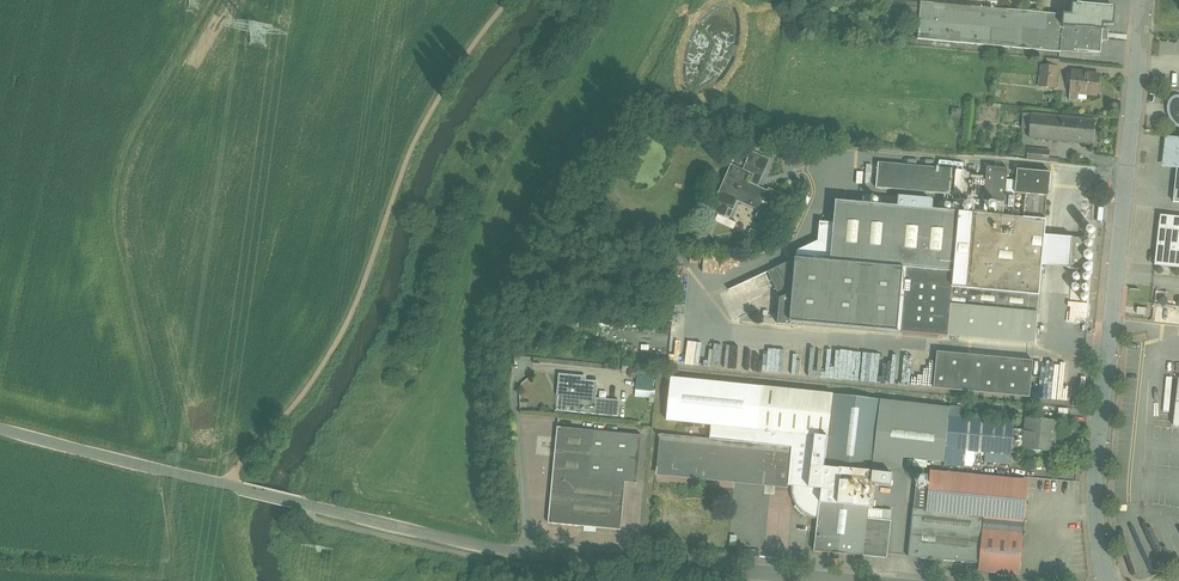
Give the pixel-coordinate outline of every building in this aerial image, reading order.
[(1066,15),(1065,25),(1103,28),(1104,15),(1114,16),(1115,0),(1076,0),(1075,7),(1066,6),(1066,15)] [(1066,15),(922,2),(918,38),(1062,51),(1062,48),(1065,25),(1066,15)] [(1103,28),(1065,25),(1062,48),(1090,51),(1090,47),(1103,48),(1103,28)] [(1058,66),(1042,65),(1040,86),(1056,88),(1058,66)] [(1100,74),(1081,72),(1081,71),(1073,70),(1071,92),(1079,93),(1098,94),(1100,74)] [(1079,93),(1071,92),(1070,100),(1078,101),(1079,93)] [(1178,106),(1170,105),(1170,108),(1170,110),(1170,112),(1170,113),(1171,115),(1172,117),(1173,120),(1174,121),(1176,123),(1177,124),(1178,125),(1178,106)] [(1053,115),(1033,113),(1030,137),(1050,139),(1053,115)] [(1096,119),(1053,115),(1050,139),(1094,143),(1096,119)] [(1174,138),(1171,166),(1178,167),(1174,201),(1178,202),(1178,139),(1174,138)] [(1051,150),(1029,148),(1028,159),(1050,161),(1051,150)] [(771,160),(752,152),(746,166),(765,174),(771,160)] [(952,169),(880,163),(879,163),(877,188),(951,195),(953,169),(952,169)] [(736,166),(720,202),(715,212),(726,217),(730,208),(734,210),(739,199),(763,209),(760,217),(771,222),(765,235),(766,235),(783,194),(770,189),(769,191),(747,181),(750,173),(736,166)] [(1009,169),(988,167),(985,200),(1006,202),(1009,169)] [(1052,173),(1018,170),(1016,192),(1016,193),(1027,194),(1048,196),(1050,196),(1052,173)] [(985,176),(975,175),(973,195),(983,196),(985,176)] [(1017,182),(1008,181),(1007,191),(1016,192),(1017,182)] [(1016,192),(1007,191),(1005,216),(1025,218),(1027,194),(1016,193),(1016,192)] [(1048,196),(1027,194),(1025,218),(1046,220),(1048,196)] [(962,213),(837,201),(832,261),(821,260),(821,259),(820,259),(820,260),(907,268),(957,273),(962,218),(962,213)] [(962,213),(962,218),(957,273),(955,293),(1038,300),(1042,262),(1045,230),(1046,220),(962,213)] [(1161,214),(1155,265),(1178,268),(1178,216),(1161,214)] [(1074,233),(1045,230),(1042,262),(1072,265),(1074,233)] [(820,260),(797,258),(730,290),(769,272),(781,298),(779,324),(792,325),(792,322),(901,332),(907,268),(820,260)] [(951,336),(955,293),(957,273),(907,268),(901,332),(951,336)] [(955,293),(951,336),(1034,344),(1037,313),(1047,314),(1048,301),(1038,300),(955,293)] [(1071,312),(1089,313),(1090,304),(1072,302),(1071,312)] [(1146,306),(1139,305),(1138,314),(1145,315),(1146,306)] [(731,356),(736,343),(705,342),(704,347),(698,344),(680,344),(680,353),(686,353),(688,348),(692,349),(691,351),(691,358),(683,358),(681,363),(687,365),(712,365),(712,360),(705,360),(700,358),(700,347),(707,347),(707,351),(723,351),(723,356),(731,356)] [(1034,361),(938,352),(935,389),(1030,397),(1034,361)] [(638,371),(637,399),(657,399),(657,371),(638,371)] [(599,381),(580,379),(580,376),(561,374),(559,395),(570,396),(569,411),(619,416),(620,400),(597,398),(599,381)] [(829,437),(756,430),(761,387),(671,379),(667,421),(712,425),(711,439),(792,448),(789,485),(794,486),(794,490),(794,493),(794,495),(795,498),(796,501),(798,504),(795,506),(802,514),(805,512),(807,513),(810,515),(813,517),(819,518),(825,467),(829,437)] [(834,394),(761,387),(756,430),(829,437),(834,394)] [(882,400),(834,394),(829,437),(825,467),(874,471),(876,454),(882,400)] [(1086,401),(1074,399),(1073,407),(1085,408),(1086,401)] [(950,408),(882,400),(876,454),(945,462),(946,447),(949,415),(950,408)] [(959,419),(950,419),(950,415),(949,415),(946,447),(957,449),(957,448),(964,449),(967,420),(967,421),(967,420),(960,419),(959,419)] [(1057,421),(1028,418),(1027,430),(1025,449),(1026,449),(1054,452),(1057,421)] [(967,421),(967,420),(964,449),(1011,453),(1014,429),(1014,424),(967,421)] [(644,435),(559,427),(559,433),(550,522),(550,524),(554,524),(596,528),(619,531),(622,531),(627,483),(639,484),(644,435)] [(1027,430),(1014,429),(1011,453),(1026,454),(1026,449),(1025,449),(1027,430)] [(792,448),(711,439),(661,435),(657,476),(788,489),(789,485),(792,448)] [(874,471),(825,467),(819,518),(815,551),(887,558),(892,521),(868,519),(874,471)] [(923,474),(921,475),(920,475),(918,476),(917,478),(917,479),(916,481),(917,482),(917,483),(917,484),(918,485),(919,486),(920,486),(921,487),(923,487),(924,487),(925,486),(926,486),(927,485),(928,484),(929,483),(929,482),(929,481),(929,480),(929,479),(928,478),(928,477),(927,476),(926,475),(924,475),(923,474)] [(1028,484),(932,475),(932,480),(929,480),(929,481),(929,482),(929,483),(928,484),(927,485),(926,486),(925,486),(924,487),(923,487),(921,487),(920,486),(919,486),(918,485),(917,484),(915,508),(985,515),(981,563),(980,563),(980,572),(1020,576),(1028,484)] [(915,508),(914,508),(909,556),(978,563),(980,563),(981,563),(985,515),(915,508)]
